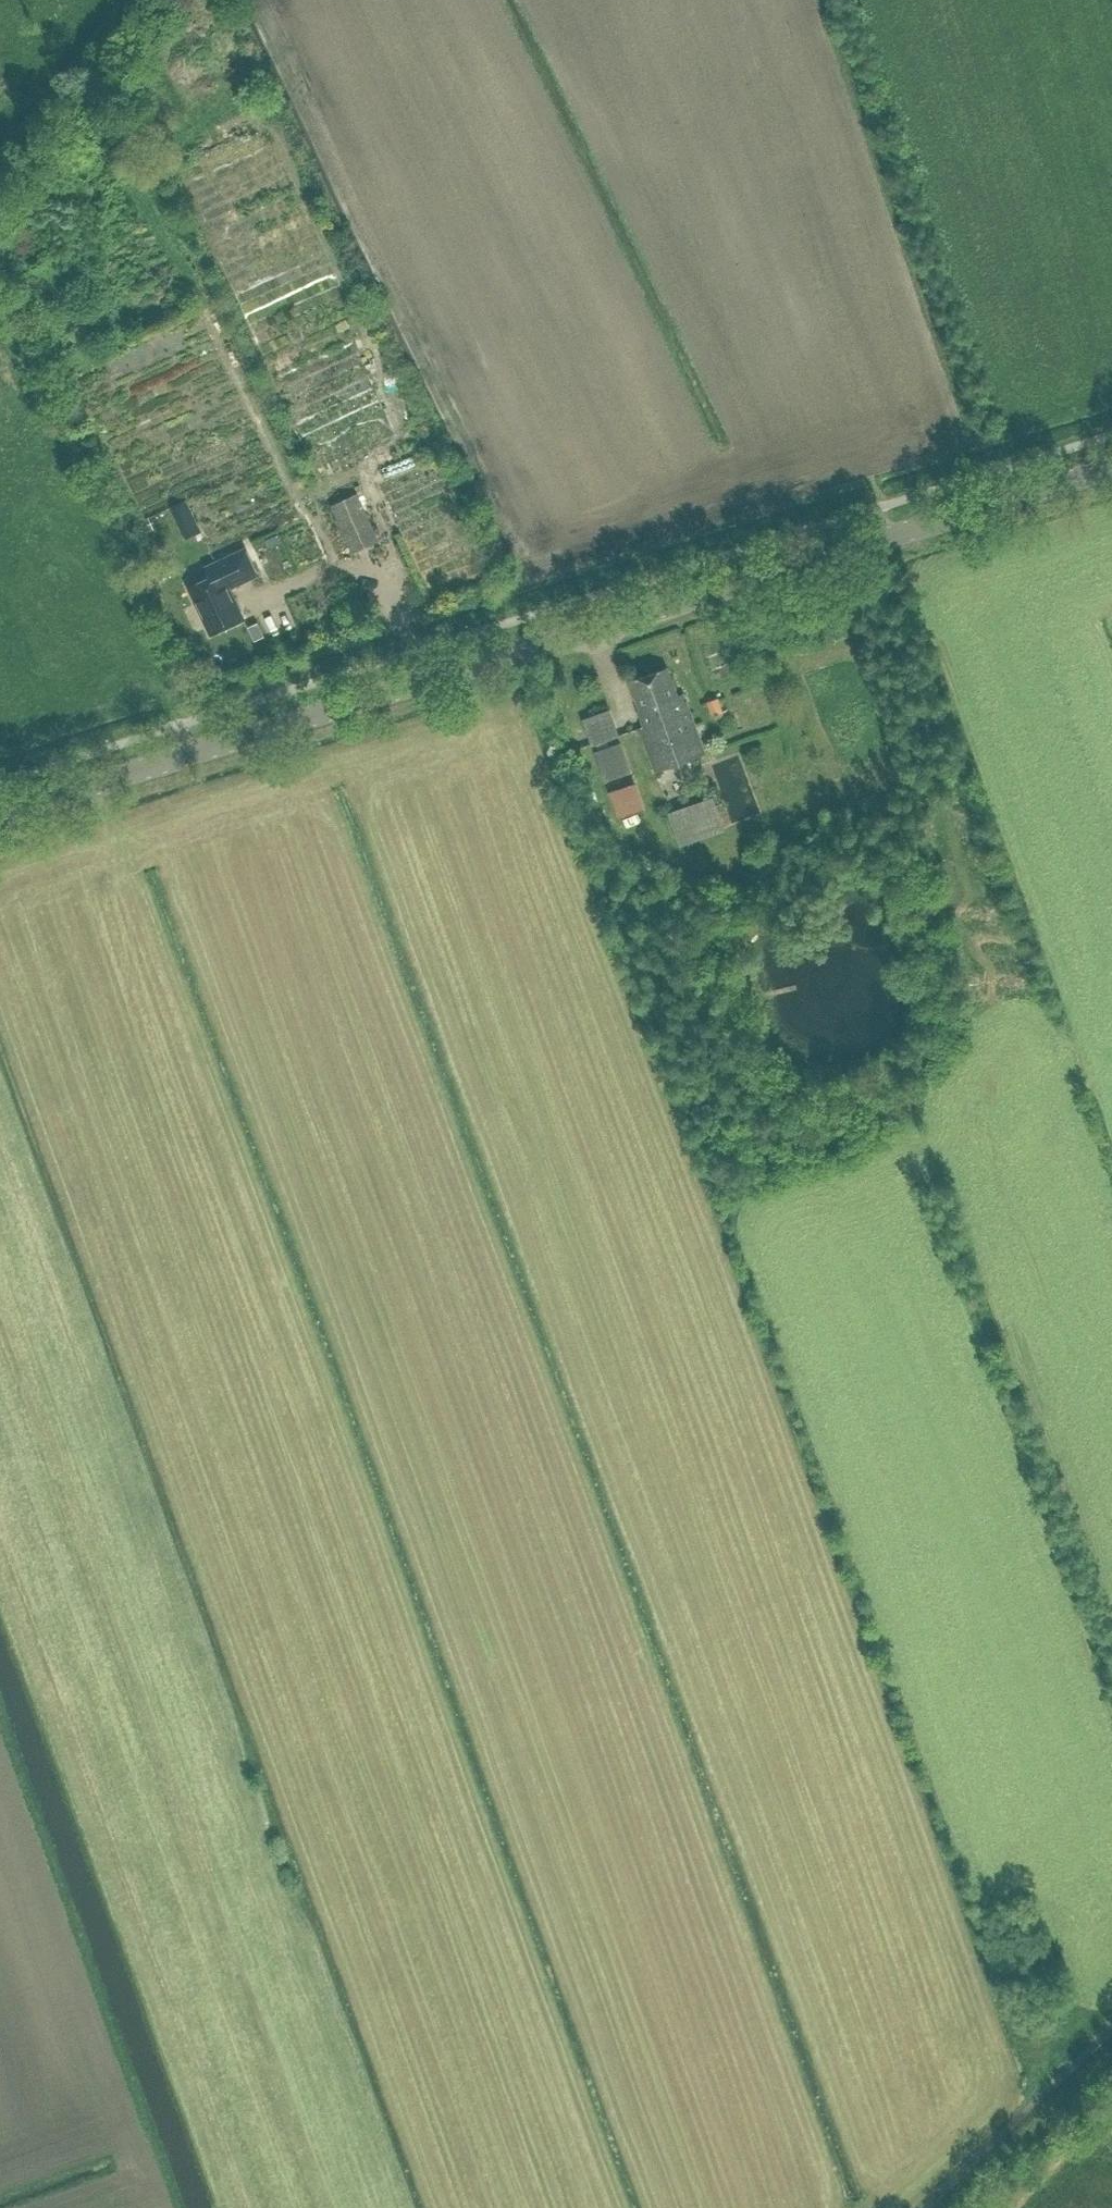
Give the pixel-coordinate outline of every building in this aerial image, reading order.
[(400,476),(416,470),(411,457),(395,463),(400,476)] [(331,504),(352,552),(379,540),(359,493),(331,504)] [(420,538),(441,530),(437,520),(416,528),(420,538)] [(230,588),(259,574),(245,547),(206,565),(211,576),(189,586),(211,633),(245,618),(230,588)] [(655,768),(703,750),(683,694),(677,696),(667,668),(631,681),(647,725),(641,728),(655,768)] [(586,706),(596,737),(622,728),(612,697),(586,706)] [(621,743),(597,752),(607,778),(631,769),(621,743)] [(744,765),(723,776),(742,815),(763,805),(744,765)] [(635,770),(611,780),(625,813),(649,802),(635,770)] [(712,796),(670,810),(679,834),(721,819),(712,796)]
